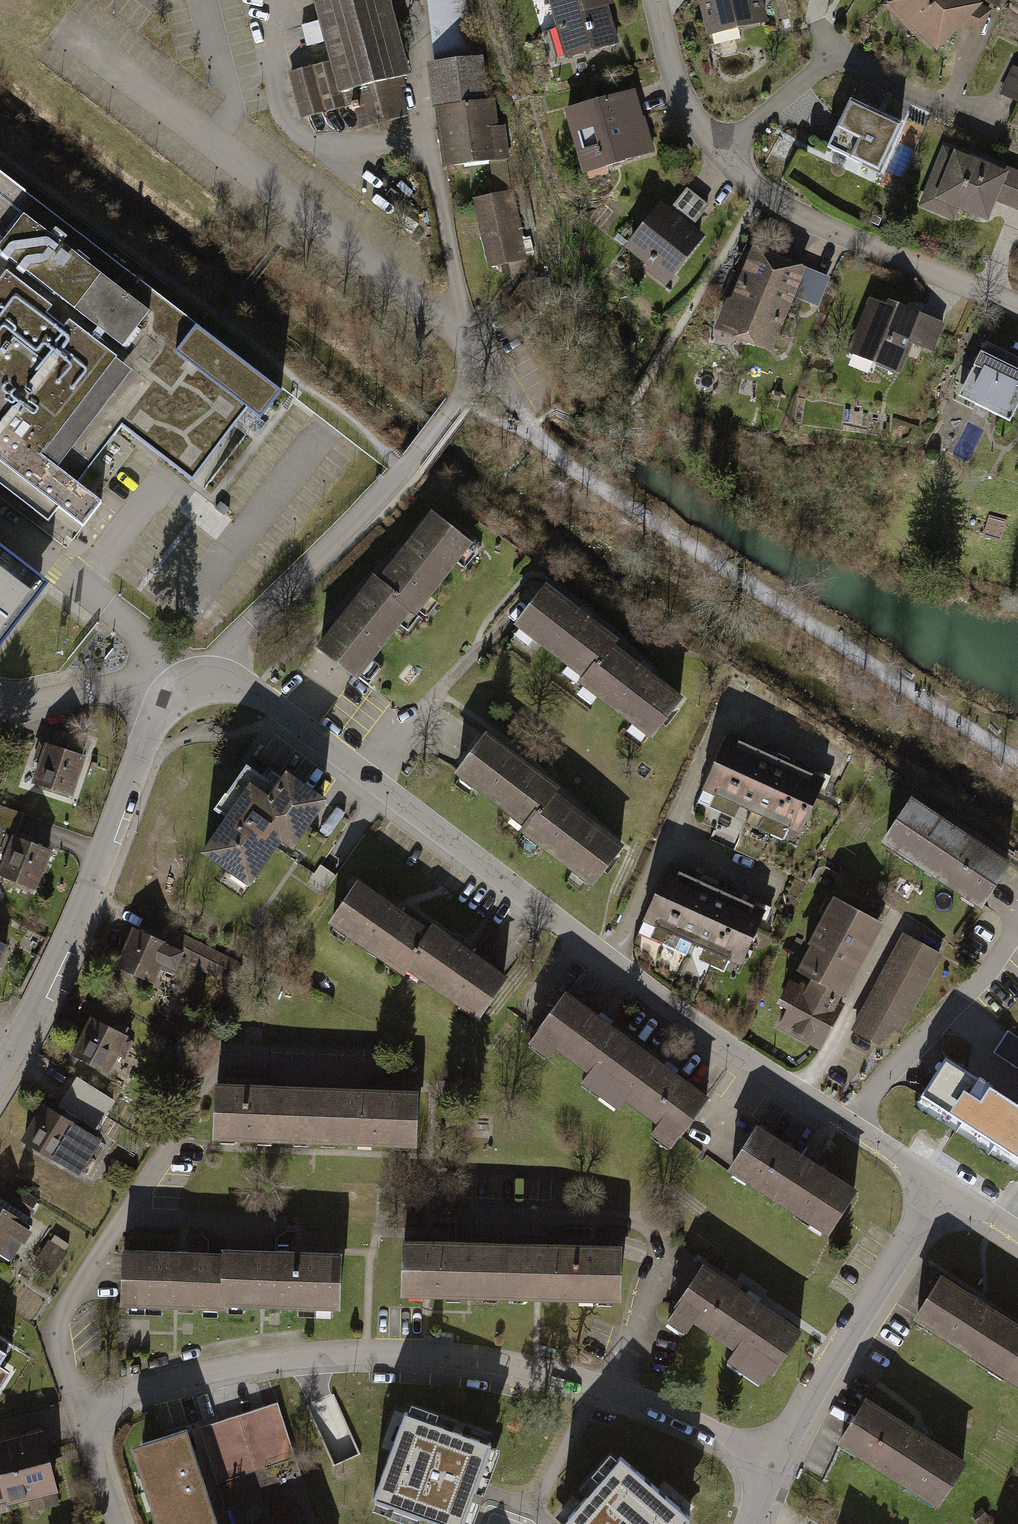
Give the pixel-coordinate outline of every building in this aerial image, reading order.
[(328,62),(287,73),(299,117),(352,104),(348,91),(397,78),(408,75),(388,0),(311,0),(328,62)] [(434,63),(476,57),(468,0),(425,0),(434,63)] [(567,63),(624,47),(614,9),(620,7),(618,0),(549,0),(567,63)] [(710,39),(778,24),(772,0),(702,0),(710,39)] [(888,11),(941,53),(965,32),(985,40),(996,13),(987,7),(980,0),(900,0),(888,11)] [(433,108),(435,108),(489,100),(482,56),(476,57),(434,63),(427,64),(433,108)] [(1011,68),(998,98),(1017,106),(1017,71),(1011,68)] [(407,115),(397,78),(348,91),(352,104),(358,128),(407,115)] [(641,93),(570,112),(588,177),(659,158),(641,93)] [(489,100),(435,108),(444,169),(509,159),(504,125),(498,126),(494,99),(489,100)] [(911,128),(858,103),(836,150),(889,175),(911,128)] [(1014,173),(948,147),(923,209),(960,223),(965,211),(994,223),(1002,204),(1014,173)] [(1002,204),(1017,210),(1017,174),(1014,173),(1002,204)] [(41,524),(51,511),(75,529),(94,506),(69,486),(115,426),(187,481),(242,410),(255,420),(275,394),(0,182),(0,492),(41,524)] [(512,191),(474,199),(489,267),(527,258),(512,191)] [(705,235),(660,202),(624,249),(647,266),(644,270),(666,287),(705,235)] [(813,270),(759,250),(739,301),(734,299),(722,330),(781,353),(813,270)] [(952,324),(876,295),(852,356),(906,377),(917,348),(939,357),(952,324)] [(990,345),(965,400),(1017,424),(1017,358),(990,345)] [(430,512),(373,581),(411,612),(414,615),(471,545),(430,512)] [(53,584),(0,541),(0,650),(53,584)] [(369,578),(312,650),(353,683),(411,612),(373,581),(369,578)] [(620,641),(550,587),(519,626),(588,681),(620,641)] [(620,641),(588,681),(659,737),(690,697),(620,641)] [(557,785),(492,734),(460,774),(525,826),(557,785)] [(756,750),(731,739),(701,810),(727,820),(756,750)] [(89,759),(49,746),(37,785),(77,798),(89,759)] [(781,760),(756,750),(727,820),(751,830),(781,760)] [(806,770),(781,760),(751,830),(777,841),(806,770)] [(806,770),(777,841),(801,851),(831,781),(806,770)] [(251,791),(206,859),(255,892),(287,845),(300,853),(333,805),(291,777),(272,806),(251,791)] [(630,844),(557,785),(525,826),(598,884),(630,844)] [(921,799),(890,845),(987,909),(1017,863),(921,799)] [(57,852),(17,837),(2,877),(42,892),(57,852)] [(697,879),(671,868),(642,939),(667,949),(697,879)] [(722,889),(697,879),(667,949),(692,960),(722,889)] [(438,930),(366,881),(337,924),(409,973),(438,930)] [(747,900),(722,889),(692,960),(718,970),(747,900)] [(747,900),(718,970),(742,980),(771,910),(747,900)] [(891,927),(840,902),(777,1028),(827,1053),(891,927)] [(137,930),(120,970),(160,986),(176,946),(137,930)] [(515,982),(438,930),(409,973),(486,1025),(515,982)] [(950,957),(905,932),(852,1033),(889,1055),(904,1040),(950,957)] [(0,943),(0,973),(11,948),(0,943)] [(645,1049),(572,996),(541,1039),(614,1092),(645,1049)] [(90,1015),(67,1052),(111,1078),(134,1041),(90,1015)] [(717,1100),(645,1049),(614,1092),(686,1143),(717,1100)] [(926,1103),(1001,1151),(1017,1124),(1017,1100),(954,1059),(926,1103)] [(321,1088),(217,1084),(215,1137),(319,1141),(321,1088)] [(421,1093),(321,1088),(319,1141),(419,1146),(421,1093)] [(48,1107),(25,1145),(63,1168),(86,1130),(48,1107)] [(1001,1151),(1017,1162),(1017,1124),(1001,1151)] [(866,1194),(764,1130),(734,1176),(836,1241),(866,1194)] [(13,1270),(38,1236),(0,1208),(0,1261),(13,1270)] [(522,1248),(412,1246),(411,1300),(520,1304),(522,1248)] [(632,1252),(522,1248),(520,1304),(631,1308),(632,1252)] [(223,1250),(223,1255),(222,1303),(339,1308),(341,1255),(223,1250)] [(223,1255),(124,1253),(122,1302),(222,1306),(222,1303),(223,1255)] [(798,1332),(704,1270),(675,1314),(768,1376),(798,1332)] [(950,1283),(922,1327),(999,1374),(1017,1343),(1017,1324),(950,1283)] [(0,1321),(0,1391),(30,1339),(0,1321)] [(999,1374),(1017,1385),(1017,1343),(999,1374)] [(876,1402),(844,1446),(947,1511),(975,1467),(876,1402)] [(136,1452),(160,1523),(229,1523),(219,1491),(298,1465),(278,1405),(136,1452)] [(367,1509),(410,1523),(459,1523),(489,1442),(402,1411),(367,1509)] [(6,1461),(17,1507),(60,1498),(47,1437),(3,1447),(6,1461)] [(539,1515),(549,1523),(685,1523),(694,1514),(609,1437),(539,1515)] [(6,1461),(0,1462),(0,1511),(17,1507),(6,1461)]
